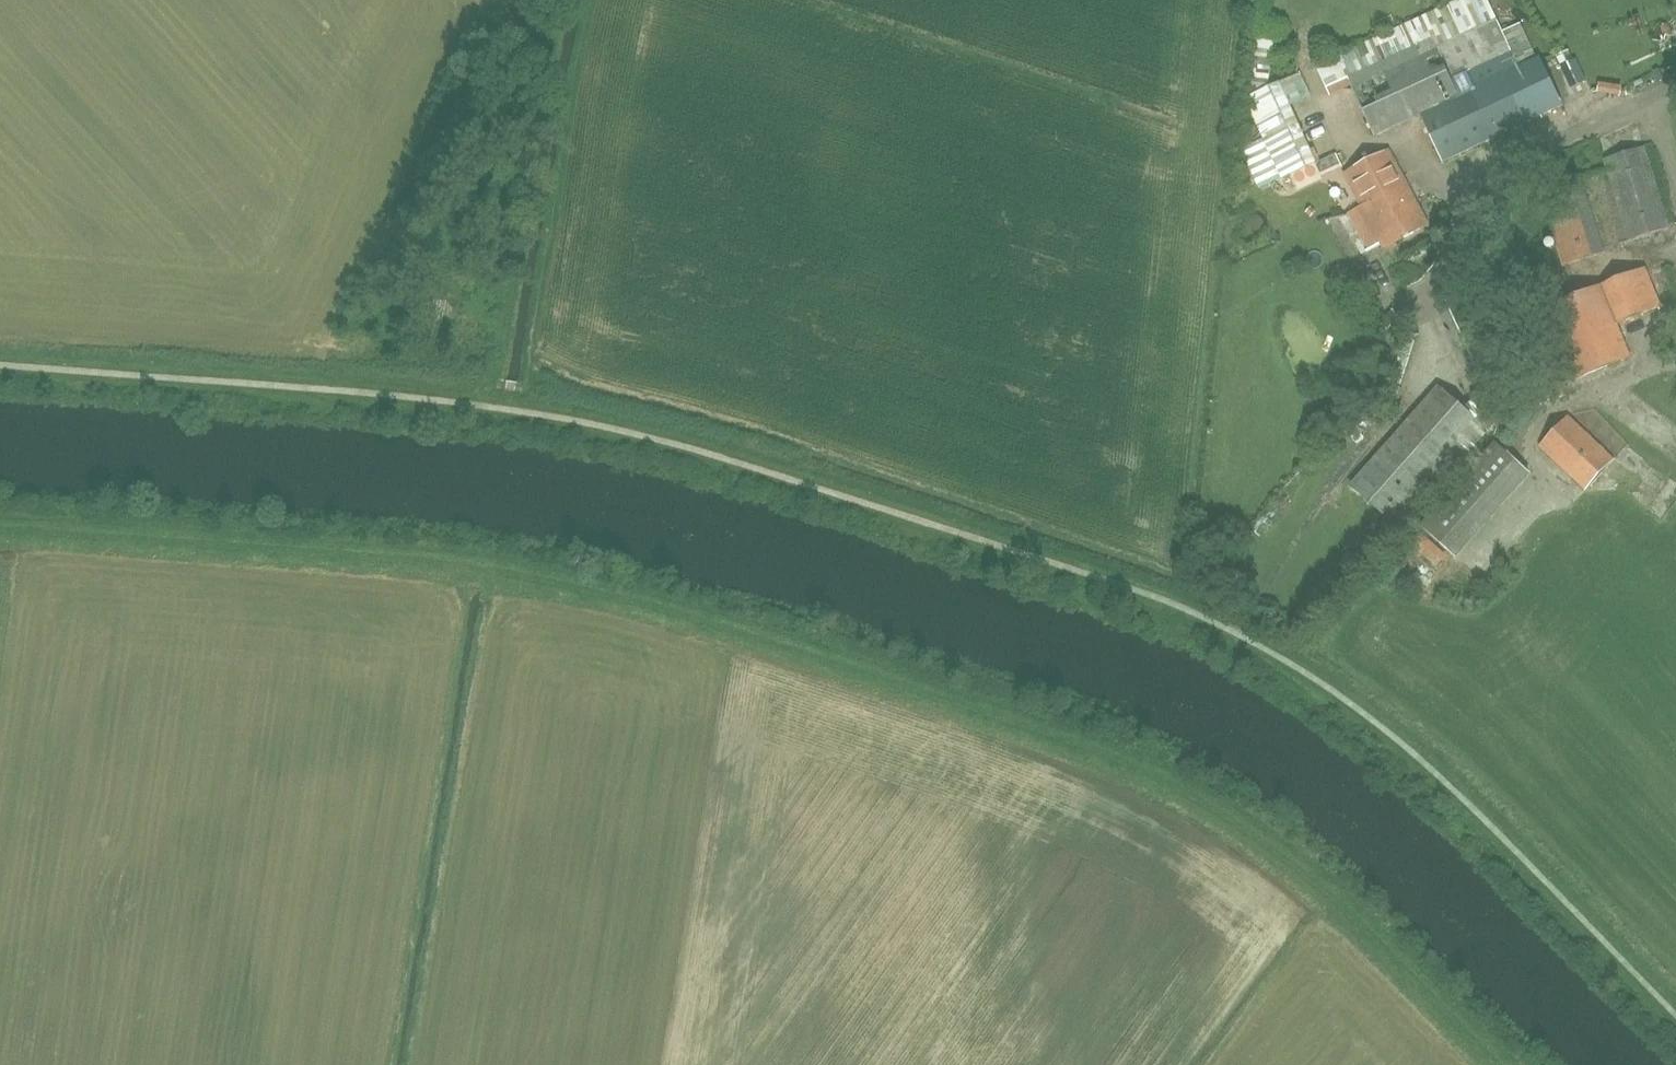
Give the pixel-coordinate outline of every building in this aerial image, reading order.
[(1547,84),(1521,23),(1500,32),(1486,0),(1459,0),(1316,66),(1330,97),(1351,88),(1375,139),(1424,117),(1434,138),(1431,140),(1443,164),(1564,108),(1551,82),(1547,84)] [(1660,27),(1667,38),(1674,34),(1667,23),(1660,27)] [(1245,100),(1263,140),(1241,148),(1260,189),(1281,179),(1291,175),(1299,192),(1323,181),(1315,164),(1316,163),(1290,107),(1308,99),(1306,94),(1307,93),(1299,75),(1245,100)] [(1605,161),(1630,241),(1669,229),(1644,148),(1605,161)] [(1403,179),(1398,170),(1388,152),(1347,175),(1364,207),(1348,216),(1393,191),(1390,186),(1403,179)] [(1387,248),(1398,242),(1429,225),(1403,179),(1390,186),(1393,191),(1348,216),(1363,243),(1379,234),(1387,248)] [(1540,193),(1564,268),(1604,254),(1580,180),(1540,193)] [(1550,308),(1579,380),(1631,358),(1617,325),(1662,308),(1646,269),(1550,308)] [(1485,428),(1486,430),(1488,434),(1500,423),(1516,405),(1506,380),(1504,381),(1464,287),(1436,299),(1476,394),(1471,396),(1485,428)] [(1516,350),(1538,407),(1567,397),(1545,340),(1516,350)] [(1486,430),(1485,428),(1437,386),(1350,486),(1400,529),(1486,430)] [(1616,460),(1569,415),(1538,448),(1585,492),(1616,460)] [(1454,558),(1529,474),(1495,445),(1421,529),(1454,558)]
